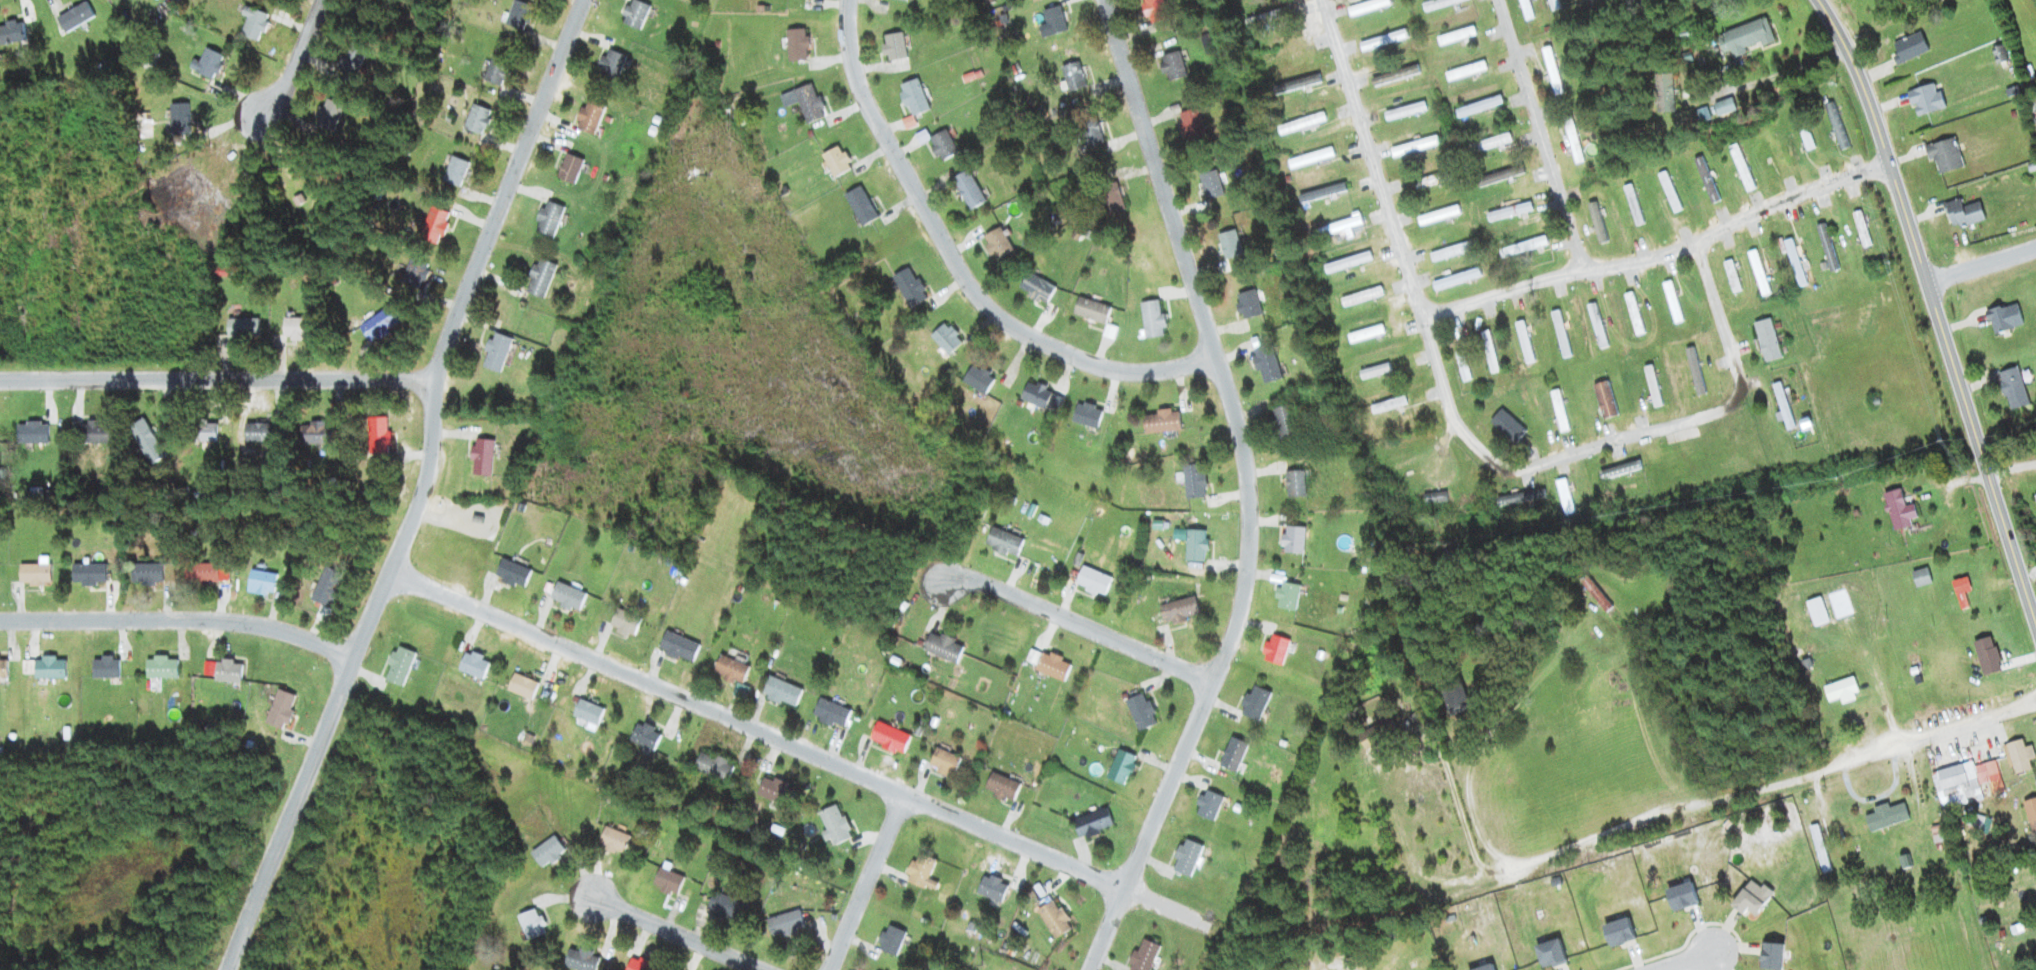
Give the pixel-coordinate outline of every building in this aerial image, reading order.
[(525,32),(534,8),(515,0),(514,0),(505,24),(525,32)] [(633,0),(629,0),(620,23),(639,31),(649,7),(633,0)] [(1162,0),(1141,0),(1147,24),(1167,19),(1162,0)] [(1349,15),(1391,6),(1390,0),(1378,0),(1347,6),(1349,15)] [(1424,11),(1466,0),(1431,0),(1422,2),(1424,11)] [(94,17),(85,2),(55,18),(63,34),(94,17)] [(1041,11),(1049,36),(1066,30),(1058,6),(1041,11)] [(259,42),(267,15),(246,8),(238,35),(259,42)] [(1245,21),(1248,28),(1285,16),(1283,9),(1245,21)] [(1774,42),(1765,18),(1719,35),(1727,59),(1774,42)] [(23,22),(0,24),(0,45),(25,42),(23,22)] [(1437,38),(1440,46),(1476,35),(1473,27),(1437,38)] [(1361,52),(1408,38),(1406,29),(1359,43),(1361,52)] [(787,30),(787,62),(806,62),(806,30),(787,30)] [(1899,62),(1927,53),(1921,33),(1893,42),(1899,62)] [(881,36),(884,61),(905,59),(902,34),(881,36)] [(359,76),(363,49),(345,46),(341,73),(359,76)] [(1562,94),(1552,47),(1543,49),(1553,96),(1562,94)] [(212,81),(224,58),(204,48),(197,63),(192,60),(188,69),(212,81)] [(625,56),(604,49),(596,75),(617,82),(625,56)] [(1160,57),(1166,81),(1185,76),(1179,52),(1160,57)] [(511,63),(493,56),(483,80),(502,88),(511,63)] [(1067,93),(1085,89),(1079,62),(1062,66),(1067,93)] [(1446,74),(1448,82),(1486,69),(1484,62),(1446,74)] [(1419,74),(1417,65),(1371,78),(1374,87),(1419,74)] [(1674,113),(1674,74),(1655,74),(1655,113),(1674,113)] [(1299,88),(1317,83),(1315,76),(1297,81),(1299,88)] [(910,117),(929,109),(916,79),(897,87),(910,117)] [(1915,117),(1943,109),(1935,83),(1907,92),(1915,117)] [(806,124),(824,118),(812,84),(794,90),(806,124)] [(1503,104),(1501,96),(1455,110),(1457,118),(1503,104)] [(1736,110),(1731,98),(1713,105),(1718,117),(1736,110)] [(343,106),(326,99),(315,124),(333,131),(343,106)] [(592,137),(604,107),(585,99),(573,129),(592,137)] [(1384,113),(1386,121),(1427,111),(1424,102),(1384,113)] [(1824,106),(1840,151),(1848,148),(1833,103),(1824,106)] [(170,104),(170,137),(187,137),(187,104),(170,104)] [(491,112),(472,105),(463,129),(482,137),(491,112)] [(1177,115),(1186,144),(1206,138),(1197,109),(1177,115)] [(1277,126),(1279,135),(1325,122),(1322,114),(1277,126)] [(1561,119),(1576,164),(1584,162),(1570,116),(1561,119)] [(1103,144),(1095,118),(1078,123),(1086,149),(1103,144)] [(1800,133),(1807,151),(1814,148),(1806,130),(1800,133)] [(937,162),(956,155),(948,131),(929,138),(937,162)] [(1472,154),(1512,142),(1509,133),(1469,146),(1472,154)] [(1439,144),(1437,136),(1392,150),(1394,158),(1439,144)] [(1929,163),(1934,162),(1938,175),(1963,167),(1953,138),(1924,148),(1929,163)] [(851,170),(839,146),(821,156),(832,179),(851,170)] [(1728,149),(1747,192),(1755,188),(1736,146),(1728,149)] [(1287,162),(1290,170),(1333,157),(1331,149),(1287,162)] [(583,161),(565,154),(555,179),(573,186),(583,161)] [(468,164),(452,157),(441,182),(458,189),(468,164)] [(1711,204),(1719,200),(1701,157),(1694,160),(1711,204)] [(1524,174),(1522,166),(1476,180),(1479,188),(1524,174)] [(985,203),(968,171),(952,180),(969,211),(985,203)] [(1205,201),(1223,196),(1217,171),(1199,175),(1205,201)] [(1418,190),(1449,180),(1447,172),(1415,182),(1418,190)] [(1658,175),(1673,213),(1681,210),(1665,172),(1658,175)] [(1125,209),(1116,183),(1099,189),(1107,215),(1125,209)] [(1298,198),(1301,206),(1346,191),(1344,183),(1298,198)] [(1624,187),(1634,227),(1642,225),(1632,185),(1624,187)] [(858,227),(875,221),(862,188),(845,194),(858,227)] [(1607,240),(1593,194),(1585,197),(1599,242),(1607,240)] [(1944,205),(1952,231),(1984,220),(1978,202),(1961,208),(1959,200),(1944,205)] [(565,214),(549,202),(529,228),(545,239),(565,214)] [(1531,211),(1528,203),(1486,216),(1489,223),(1531,211)] [(1417,218),(1420,227),(1461,214),(1458,206),(1417,218)] [(450,215),(431,208),(418,239),(437,247),(450,215)] [(1870,246),(1861,212),(1853,214),(1862,248),(1870,246)] [(1362,226),(1360,218),(1314,231),(1316,239),(1362,226)] [(1816,227),(1830,273),(1839,270),(1825,224),(1816,227)] [(1012,252),(1001,229),(982,238),(993,261),(1012,252)] [(1224,260),(1243,255),(1236,230),(1218,235),(1224,260)] [(1499,251),(1502,259),(1547,246),(1544,237),(1499,251)] [(1783,242),(1798,287),(1807,285),(1792,239),(1783,242)] [(1430,256),(1433,264),(1472,249),(1469,241),(1430,256)] [(1762,297),(1770,294),(1756,250),(1747,253),(1762,297)] [(1324,267),(1326,274),(1372,260),(1369,252),(1324,267)] [(428,267),(410,259),(399,283),(418,291),(428,267)] [(523,293),(542,300),(555,267),(536,259),(523,293)] [(1723,263),(1733,293),(1741,291),(1731,260),(1723,263)] [(926,299),(910,268),(892,277),(908,308),(926,299)] [(1481,277),(1478,269),(1432,283),(1435,291),(1481,277)] [(1054,287),(1028,273),(1018,291),(1045,306),(1054,287)] [(1683,322),(1670,281),(1662,284),(1674,324),(1683,322)] [(1340,299),(1343,308),(1383,296),(1380,287),(1340,299)] [(1242,321),(1261,315),(1253,291),(1234,297),(1242,321)] [(1624,295),(1634,336),(1643,334),(1633,292),(1624,295)] [(1072,315),(1104,325),(1110,308),(1077,298),(1072,315)] [(1160,301),(1140,303),(1144,339),(1164,337),(1160,301)] [(1586,306),(1600,349),(1608,347),(1594,304),(1586,306)] [(2022,326),(2016,304),(1986,312),(1992,335),(2022,326)] [(359,329),(370,344),(401,320),(390,305),(359,329)] [(1551,313),(1561,359),(1570,357),(1560,311),(1551,313)] [(310,341),(310,320),(283,319),(282,341),(310,341)] [(1753,323),(1764,363),(1782,358),(1771,319),(1753,323)] [(258,320),(227,320),(227,338),(258,338),(258,320)] [(1514,324),(1525,364),(1534,362),(1524,321),(1514,324)] [(962,341),(944,323),(930,338),(948,356),(962,341)] [(1350,344),(1383,334),(1381,326),(1348,336),(1350,344)] [(1482,333),(1488,373),(1497,372),(1490,331),(1482,333)] [(510,339),(491,333),(481,369),(500,374),(510,339)] [(1280,379),(1272,345),(1253,350),(1261,384),(1280,379)] [(1703,394),(1694,347),(1686,349),(1695,396),(1703,394)] [(1471,379),(1463,350),(1454,353),(1462,382),(1471,379)] [(962,379),(981,396),(995,381),(976,364),(962,379)] [(1359,370),(1360,379),(1390,373),(1388,365),(1359,370)] [(1642,367),(1654,408),(1663,405),(1651,365),(1642,367)] [(2008,410),(2027,406),(2018,367),(1999,371),(2008,410)] [(1043,410),(1052,392),(1028,381),(1020,399),(1043,410)] [(1592,385),(1602,419),(1617,415),(1607,381),(1592,385)] [(1795,428),(1779,382),(1772,385),(1787,431),(1795,428)] [(1550,392),(1560,433),(1569,431),(1559,390),(1550,392)] [(1406,405),(1404,396),(1371,405),(1373,414),(1406,405)] [(1097,405),(1073,407),(1075,428),(1100,425),(1097,405)] [(1271,409),(1277,444),(1296,440),(1291,406),(1271,409)] [(1514,445),(1526,433),(1502,409),(1490,421),(1514,445)] [(1144,435),(1180,430),(1177,411),(1141,416),(1144,435)] [(367,417),(367,455),(387,455),(387,417),(367,417)] [(127,428),(150,465),(166,456),(143,418),(127,428)] [(217,441),(217,420),(189,420),(189,441),(217,441)] [(79,443),(105,443),(105,421),(79,421),(79,443)] [(47,443),(47,422),(16,422),(16,443),(47,443)] [(299,444),(331,444),(331,422),(299,422),(299,444)] [(272,423),(244,423),(244,442),(272,442),(272,423)] [(490,439),(471,440),(473,476),(492,476),(490,439)] [(1602,481),(1641,468),(1638,460),(1599,472),(1602,481)] [(1182,467),(1185,499),(1206,497),(1202,465),(1182,467)] [(1304,471),(1286,471),(1286,497),(1304,497),(1304,471)] [(1556,481),(1565,516),(1575,513),(1566,479),(1556,481)] [(1883,494),(1893,531),(1910,526),(1909,520),(1917,518),(1913,504),(1905,507),(1900,489),(1883,494)] [(1545,501),(1544,490),(1499,496),(1501,507),(1518,504),(1519,511),(1531,509),(1530,502),(1545,501)] [(1446,492),(1426,492),(1426,503),(1446,503),(1446,492)] [(1014,559),(1023,541),(992,526),(983,544),(1014,559)] [(1303,553),(1303,527),(1282,527),(1282,553),(1303,553)] [(1205,530),(1185,530),(1185,561),(1205,561),(1205,530)] [(530,570),(501,558),(494,577),(522,588),(530,570)] [(104,564),(71,564),(71,586),(104,586),(104,564)] [(161,564),(129,564),(129,584),(161,584),(161,564)] [(217,564),(184,564),(184,586),(217,586),(217,564)] [(49,586),(49,565),(17,565),(17,586),(49,586)] [(332,608),(342,572),(322,567),(312,603),(332,608)] [(1105,595),(1111,577),(1081,567),(1075,586),(1105,595)] [(1911,573),(1916,588),(1931,584),(1926,568),(1911,573)] [(272,595),(276,575),(250,570),(246,589),(272,595)] [(1581,580),(1604,613),(1610,609),(1587,576),(1581,580)] [(1953,583),(1962,610),(1967,608),(1958,581),(1953,583)] [(578,612),(585,594),(555,582),(548,600),(578,612)] [(1299,586),(1279,582),(1274,607),(1294,611),(1299,586)] [(1158,606),(1164,625),(1198,616),(1193,596),(1158,606)] [(1807,602),(1814,627),(1828,623),(1822,598),(1807,602)] [(633,638),(641,620),(617,608),(608,626),(633,638)] [(657,649),(691,663),(699,646),(665,631),(657,649)] [(956,665),(964,645),(930,631),(922,651),(956,665)] [(1281,666),(1289,641),(1269,634),(1261,660),(1281,666)] [(1973,642),(1982,676),(2000,671),(1992,637),(1973,642)] [(414,654),(394,646),(381,679),(402,687),(414,654)] [(490,662),(465,650),(457,670),(481,680),(490,662)] [(1063,683),(1071,665),(1042,652),(1034,670),(1063,683)] [(711,673),(741,685),(749,667),(719,654),(711,673)] [(91,678),(118,678),(118,657),(91,657),(91,678)] [(145,678),(176,678),(176,657),(145,657),(145,678)] [(64,678),(64,659),(31,659),(31,678),(64,678)] [(240,683),(241,662),(214,660),(213,681),(240,683)] [(531,701),(538,683),(513,673),(506,690),(531,701)] [(801,689),(768,676),(760,694),(794,707),(801,689)] [(1471,710),(1459,678),(1440,685),(1451,717),(1471,710)] [(1824,687),(1828,702),(1840,699),(1841,702),(1859,697),(1854,678),(1824,687)] [(1258,722),(1270,693),(1251,684),(1238,713),(1258,722)] [(277,730),(297,702),(282,690),(261,719),(277,730)] [(1138,731),(1156,723),(1143,693),(1124,701),(1138,731)] [(811,719),(843,730),(851,710),(819,698),(811,719)] [(596,726),(603,709),(579,699),(571,715),(596,726)] [(649,753),(661,737),(641,721),(628,736),(649,753)] [(910,737),(876,721),(868,739),(902,754),(910,737)] [(1218,765),(1235,773),(1248,744),(1231,737),(1218,765)] [(1933,770),(1939,802),(1949,800),(1950,804),(1981,799),(1978,784),(2000,780),(1997,764),(2011,761),(2014,780),(2033,776),(2030,760),(2034,759),(2032,746),(2024,747),(2023,741),(1990,747),(1992,762),(1973,766),(1972,763),(1933,770)] [(927,767),(952,778),(960,757),(936,747),(927,767)] [(1105,778),(1124,786),(1136,757),(1118,749),(1105,778)] [(726,783),(733,765),(700,751),(692,769),(726,783)] [(1020,785),(990,772),(982,790),(1012,803),(1020,785)] [(778,805),(787,786),(764,775),(755,794),(778,805)] [(1223,798),(1204,789),(1193,813),(1212,822),(1223,798)] [(2033,836),(2035,835),(2035,798),(2022,802),(2033,836)] [(1873,810),(1874,813),(1864,816),(1869,832),(1908,820),(1902,801),(1873,810)] [(851,838),(838,804),(817,812),(830,846),(851,838)] [(1112,827),(1105,808),(1071,820),(1078,839),(1112,827)] [(1808,828),(1822,873),(1831,870),(1816,825),(1808,828)] [(630,837),(604,826),(596,845),(621,856),(630,837)] [(530,853),(542,869),(565,852),(553,836),(530,853)] [(1188,878),(1203,848),(1185,839),(1170,869),(1188,878)] [(935,892),(938,883),(928,881),(935,859),(913,853),(904,884),(935,892)] [(650,885),(675,897),(684,879),(660,867),(650,885)] [(976,894),(1000,904),(1008,884),(984,874),(976,894)] [(747,906),(714,891),(706,909),(740,923),(747,906)] [(1053,939),(1071,928),(1053,899),(1035,910),(1053,939)] [(517,916),(527,941),(546,933),(537,908),(517,916)] [(765,921),(771,940),(804,928),(798,910),(765,921)] [(905,932),(884,925),(876,950),(897,957),(905,932)] [(1160,948),(1141,938),(1126,969),(1149,969),(1160,948)] [(572,946),(563,964),(574,969),(595,969),(600,959),(572,946)] [(656,966),(631,956),(626,969),(655,969),(656,966)]
